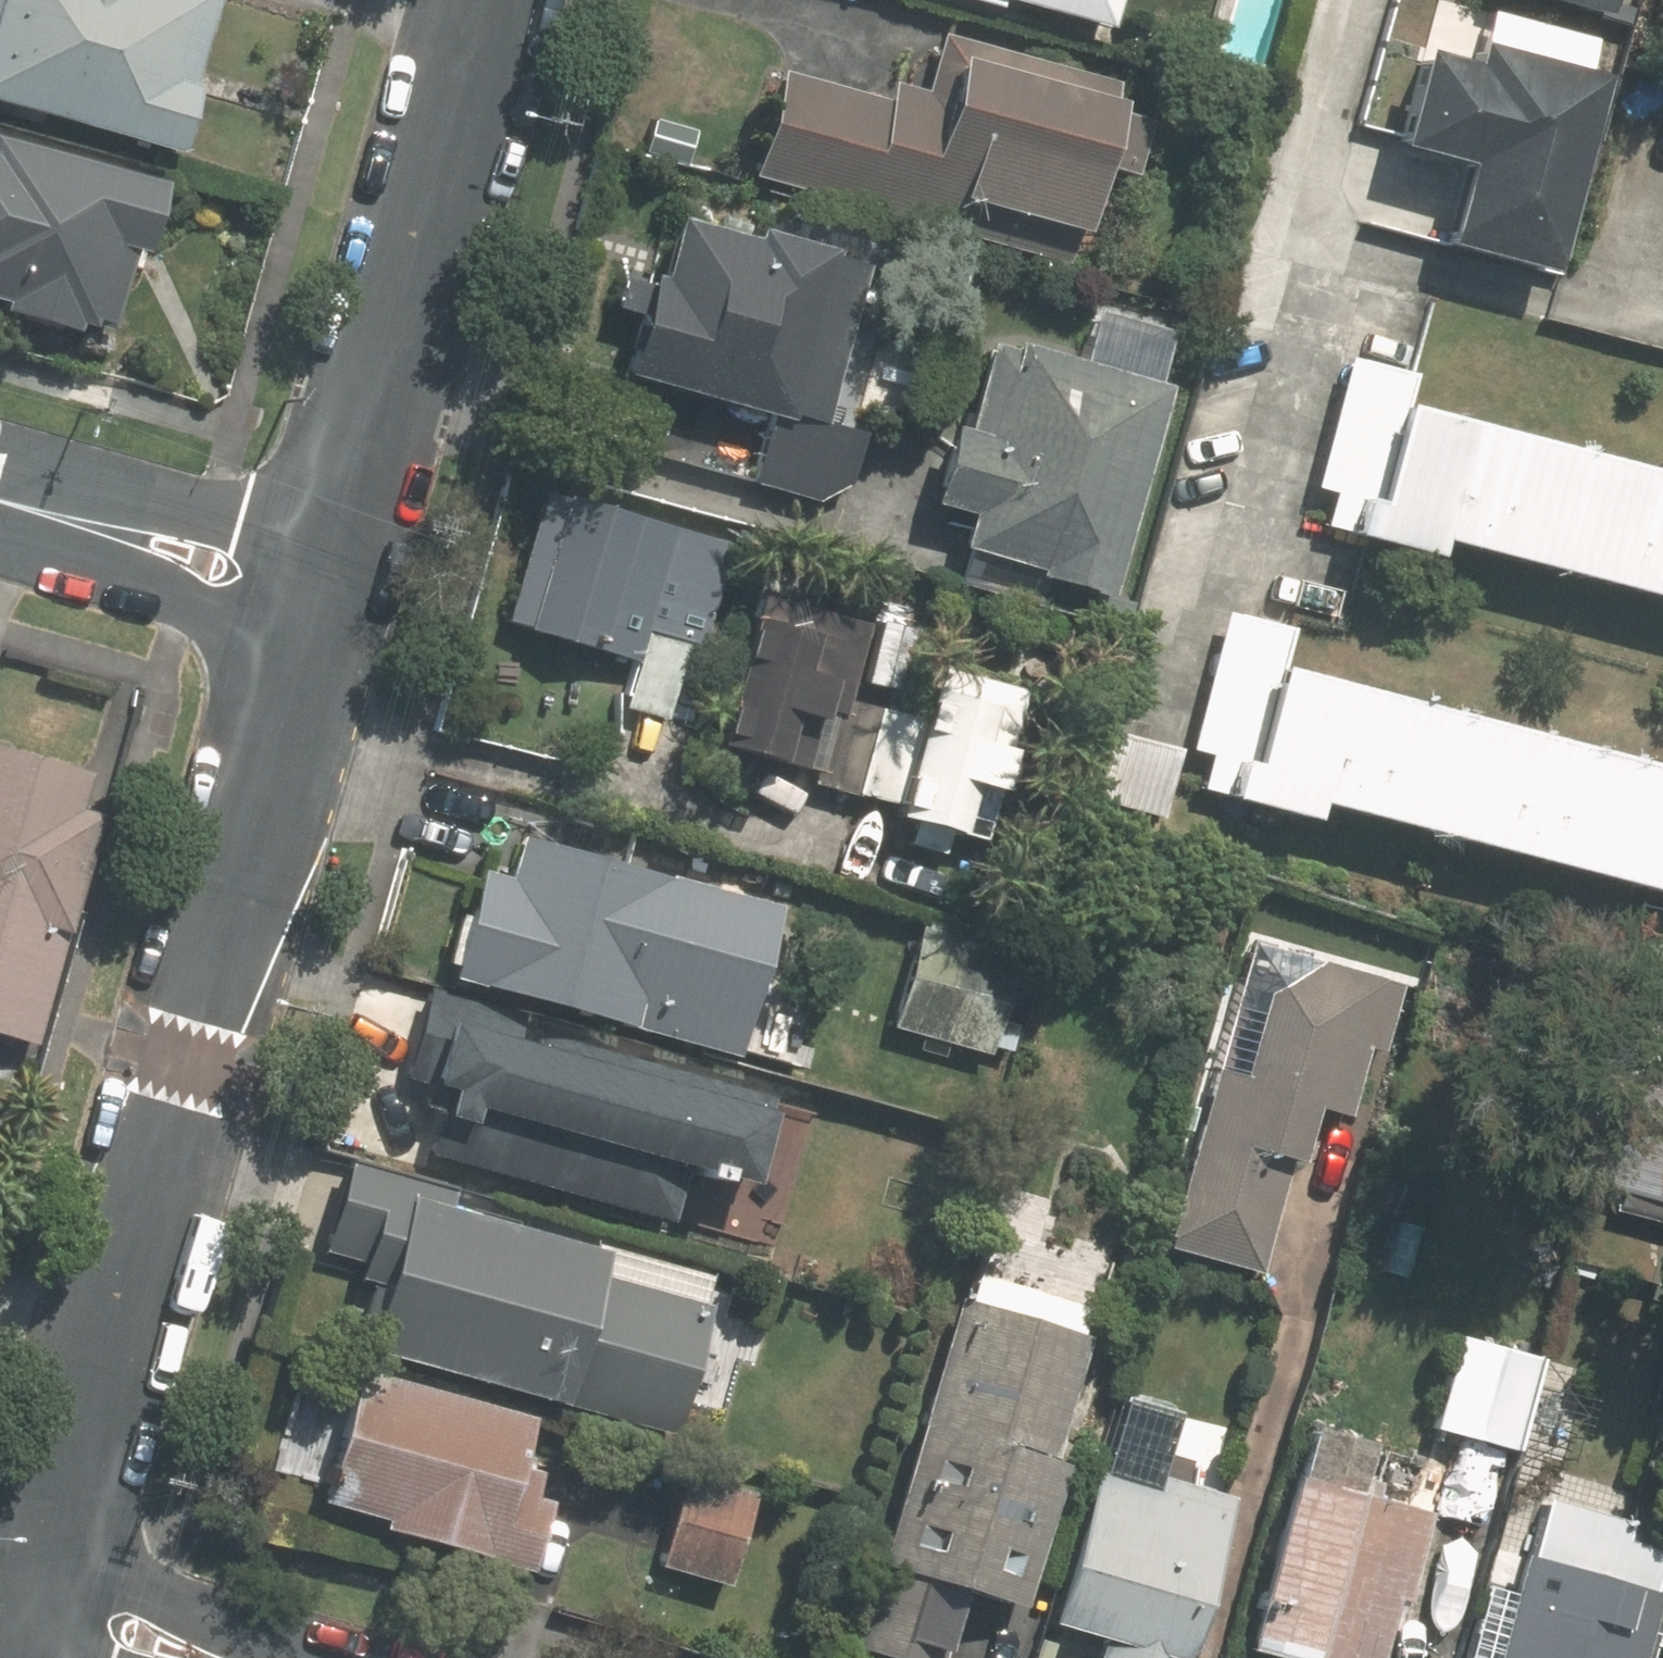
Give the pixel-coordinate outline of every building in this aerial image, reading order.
[(174,149),(216,0),(0,0),(0,100),(174,149)] [(1110,47),(1124,0),(956,0),(1110,47)] [(1598,10),(1601,0),(1566,0),(1598,10)] [(1595,51),(1426,10),(1389,163),(1452,178),(1432,263),(1538,288),(1595,51)] [(946,86),(799,50),(772,158),(1094,236),(1133,76),(959,34),(946,86)] [(95,327),(116,249),(138,255),(159,181),(0,137),(0,301),(95,327)] [(892,259),(679,206),(637,374),(776,408),(760,473),(834,491),(892,259)] [(1172,372),(1004,336),(985,424),(962,419),(945,498),(975,504),(966,546),(1127,581),(1172,372)] [(1351,353),(1322,489),(1314,521),(1662,598),(1662,462),(1410,406),(1418,368),(1351,353)] [(714,518),(542,481),(511,622),(638,650),(622,721),(668,731),(689,633),(714,518)] [(871,613),(757,590),(727,736),(818,755),(810,796),(968,828),(978,781),(1011,788),(1035,673),(937,653),(926,707),(854,692),(871,613)] [(1223,627),(1189,741),(1225,751),(1215,785),(1321,816),(1332,779),(1662,877),(1662,756),(1223,627)] [(0,747),(0,1034),(32,1043),(97,812),(75,806),(85,771),(0,747)] [(791,900),(490,828),(454,976),(756,1048),(791,900)] [(1405,942),(1250,906),(1172,1240),(1278,1264),(1315,1102),(1365,1114),(1405,942)] [(1017,982),(912,959),(897,1029),(1002,1051),(1017,982)] [(754,1098),(417,1000),(391,1090),(423,1099),(408,1149),(714,1237),(754,1098)] [(1632,1068),(1604,1192),(1662,1205),(1662,1075),(1632,1068)] [(457,1183),(354,1157),(331,1246),(398,1262),(378,1338),(691,1416),(726,1279),(450,1210),(457,1183)] [(953,1287),(853,1630),(948,1657),(950,1657),(971,1585),(1017,1599),(1097,1329),(953,1287)] [(1521,1436),(1542,1337),(1449,1318),(1428,1416),(1521,1436)] [(539,1418),(365,1369),(329,1494),(553,1557),(572,1491),(522,1477),(539,1418)] [(769,1478),(698,1455),(663,1564),(733,1587),(769,1478)] [(1542,1458),(1485,1657),(1632,1657),(1662,1550),(1662,1493),(1542,1458)] [(1105,1459),(1055,1640),(1122,1657),(1198,1657),(1243,1497),(1105,1459)] [(1300,1470),(1252,1646),(1297,1657),(1397,1657),(1438,1507),(1300,1470)]
